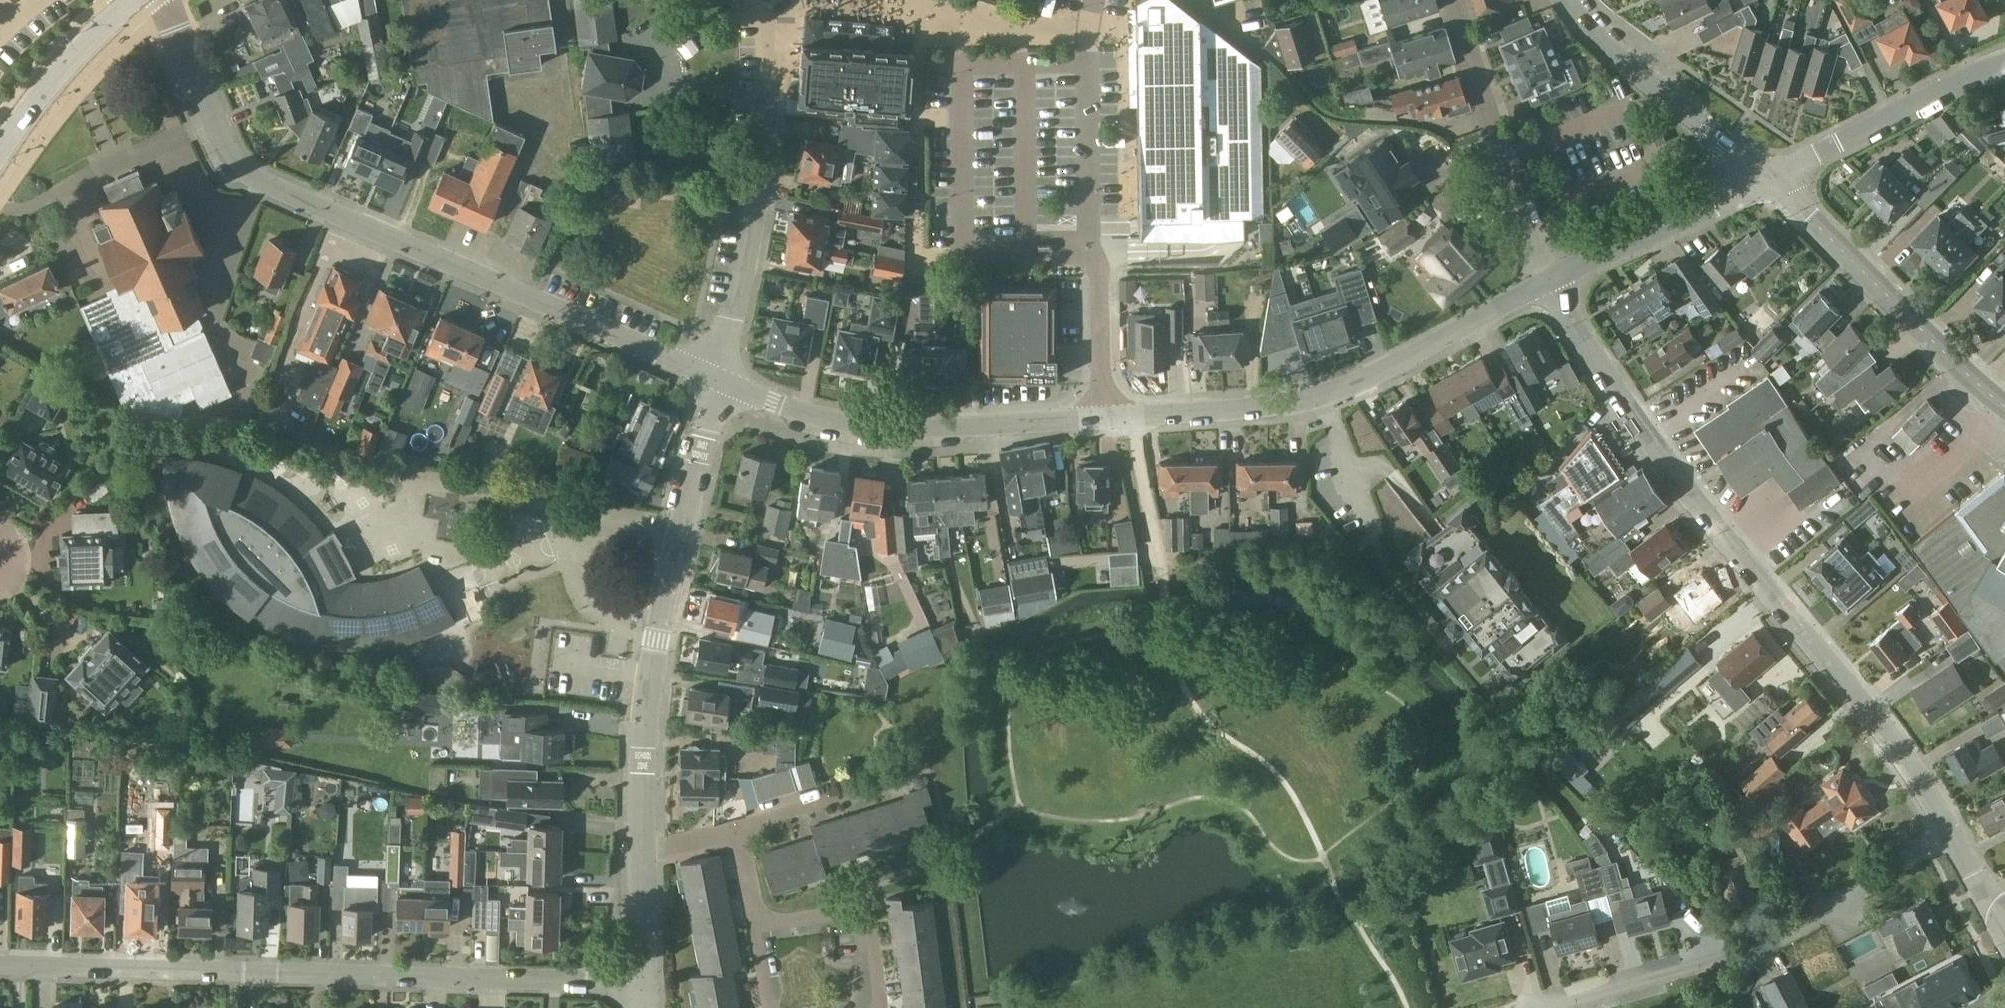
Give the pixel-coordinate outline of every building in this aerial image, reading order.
[(243,4),(265,51),(283,43),(263,0),(247,0),(247,2),(243,4)] [(286,0),(263,0),(283,43),(284,42),(287,49),(294,64),(293,65),(298,78),(302,76),(306,88),(316,83),(306,59),(311,56),(302,34),(297,22),(286,0)] [(327,33),(315,0),(301,0),(315,38),(327,33)] [(327,33),(339,28),(342,35),(354,31),(353,29),(358,27),(361,42),(367,66),(368,66),(371,81),(380,79),(380,77),(390,74),(383,39),(375,0),(315,0),(327,33)] [(414,82),(427,80),(428,90),(493,119),(487,71),(541,64),(539,48),(555,46),(549,0),(402,0),(414,82)] [(581,47),(590,46),(590,51),(584,88),(588,116),(587,116),(593,160),(633,155),(628,111),(610,114),(608,92),(627,96),(639,87),(642,71),(633,58),(608,54),(606,38),(616,37),(611,0),(575,0),(581,47)] [(1023,4),(1040,9),(1042,0),(1024,0),(1023,4)] [(1138,237),(1127,237),(1127,239),(1243,237),(1243,216),(1263,216),(1260,65),(1178,0),(1134,0),(1138,237)] [(1369,30),(1436,8),(1434,0),(1361,0),(1369,30)] [(1498,9),(1498,8),(1496,3),(1506,0),(1472,0),(1476,13),(1477,14),(1498,9)] [(1663,5),(1673,26),(1702,14),(1708,24),(1733,10),(1728,0),(1673,0),(1663,5)] [(1853,31),(1875,20),(1865,0),(1837,0),(1853,31)] [(1908,13),(1920,7),(1916,0),(1901,0),(1908,13)] [(1939,2),(1952,24),(1967,16),(1971,23),(1986,15),(1978,0),(1943,0),(1939,2)] [(1755,72),(1767,32),(1754,28),(1757,18),(1750,3),(1717,20),(1723,32),(1738,24),(1744,25),(1732,65),(1755,72)] [(1879,36),(1892,57),(1906,50),(1911,57),(1925,49),(1909,19),(1910,19),(1903,7),(1876,22),(1882,34),(1879,36)] [(1510,71),(1552,53),(1542,27),(1533,31),(1526,16),(1498,28),(1505,43),(1499,45),(1510,71)] [(1278,29),(1264,45),(1289,65),(1290,70),(1317,62),(1304,19),(1277,27),(1278,29)] [(1358,49),(1356,49),(1359,62),(1360,65),(1388,57),(1393,55),(1396,67),(1399,75),(1422,69),(1424,74),(1440,70),(1438,63),(1451,59),(1452,59),(1447,44),(1447,42),(1449,36),(1446,30),(1443,27),(1443,26),(1390,42),(1389,42),(1388,40),(1358,49)] [(1777,87),(1794,29),(1784,26),(1779,44),(1766,40),(1768,32),(1767,32),(1755,72),(1753,80),(1777,87)] [(1800,94),(1814,46),(1818,35),(1807,32),(1802,50),(1789,47),(1794,29),(1777,87),(1800,94)] [(1814,46),(1800,94),(1802,86),(1826,93),(1837,53),(1846,55),(1853,69),(1863,63),(1846,31),(1830,39),(1827,50),(1814,46)] [(797,100),(797,103),(800,103),(800,102),(849,107),(848,119),(848,122),(891,125),(900,126),(901,123),(900,123),(900,120),(899,120),(898,124),(894,123),(895,112),(901,113),(901,111),(904,111),(907,111),(908,108),(907,108),(909,87),(911,66),(912,53),(889,51),(890,47),(891,37),(825,32),(824,43),(824,46),(805,44),(802,43),(801,46),(802,46),(798,100),(797,100)] [(1354,37),(1330,43),(1334,56),(1341,55),(1346,53),(1346,52),(1356,49),(1358,49),(1354,37)] [(272,73),(272,74),(293,65),(294,64),(287,49),(283,50),(282,48),(274,52),(273,51),(255,60),(255,61),(235,71),(239,80),(260,71),(262,76),(272,74),(272,73)] [(1552,53),(1510,71),(1521,96),(1526,94),(1531,105),(1557,94),(1552,83),(1563,79),(1552,53)] [(1300,96),(1269,62),(1269,97),(1300,96)] [(285,121),(305,114),(292,80),(298,78),(293,65),(272,74),(280,93),(275,95),(285,121)] [(1463,99),(1456,76),(1410,89),(1409,86),(1388,93),(1388,94),(1372,95),(1367,81),(1333,91),(1337,106),(1373,103),(1392,109),(1393,112),(1414,105),(1416,114),(1431,109),(1432,112),(1447,107),(1446,105),(1463,99)] [(1965,124),(1951,106),(1935,118),(1949,137),(1965,124)] [(358,108),(350,128),(365,134),(373,115),(358,108)] [(312,109),(295,148),(319,158),(336,119),(312,109)] [(1309,129),(1296,115),(1274,136),(1302,165),(1320,147),(1307,132),(1309,129)] [(357,135),(345,165),(370,175),(383,146),(389,132),(391,128),(371,119),(365,134),(364,138),(357,135)] [(1972,129),(1986,143),(2004,138),(2004,120),(1972,129)] [(854,149),(857,124),(842,122),(838,146),(834,145),(834,144),(806,139),(806,141),(800,140),(798,154),(804,155),(801,170),(818,173),(817,180),(828,182),(828,180),(840,182),(841,177),(849,178),(854,149)] [(872,187),(871,213),(904,214),(905,189),(903,189),(903,184),(905,184),(906,163),(904,163),(904,158),(907,158),(908,128),(877,126),(874,157),(874,162),(873,183),(873,187),(872,187)] [(1662,130),(1652,134),(1657,146),(1667,141),(1662,130)] [(435,164),(448,137),(435,131),(432,139),(423,159),(435,164)] [(383,146),(370,175),(396,187),(408,157),(398,153),(404,138),(389,132),(383,146)] [(417,132),(408,152),(423,159),(432,139),(417,132)] [(1350,162),(1333,173),(1350,199),(1356,195),(1378,229),(1399,216),(1396,212),(1413,201),(1404,187),(1412,181),(1410,178),(1416,174),(1406,158),(1400,162),(1384,138),(1349,160),(1350,162)] [(585,141),(569,143),(571,154),(587,153),(585,141)] [(476,144),(461,183),(431,172),(416,209),(478,233),(507,157),(476,144)] [(1859,185),(1875,201),(1898,178),(1919,156),(1909,147),(1889,168),(1880,159),(1868,171),(1871,173),(1859,185)] [(1902,208),(1915,195),(1907,186),(1917,175),(1919,177),(1929,166),(1919,156),(1898,178),(1875,201),(1890,216),(1900,206),(1902,208)] [(1951,162),(1929,184),(1939,194),(1961,172),(1951,162)] [(118,288),(80,305),(124,407),(180,417),(183,404),(181,400),(195,394),(200,406),(232,392),(204,329),(201,331),(194,314),(205,309),(189,273),(195,270),(190,257),(205,250),(183,199),(181,200),(176,188),(162,194),(155,180),(144,185),(138,172),(108,185),(114,198),(100,204),(106,219),(93,224),(99,237),(97,239),(118,288)] [(1441,215),(1440,215),(1430,222),(1434,228),(1477,201),(1462,178),(1431,199),(1441,215)] [(1934,258),(1986,206),(1985,205),(1983,206),(1975,197),(1951,221),(1950,220),(1945,223),(1938,215),(1914,239),(1914,246),(1920,252),(1927,252),(1934,258)] [(1986,206),(1934,258),(1940,265),(1938,270),(1945,276),(1951,275),(1951,276),(1974,252),(1965,243),(1970,240),(1968,237),(1973,232),(1974,233),(1986,221),(1988,224),(1996,217),(1986,206)] [(1355,208),(1320,231),(1333,251),(1368,228),(1355,208)] [(792,217),(789,235),(822,241),(842,245),(842,243),(844,228),(845,224),(857,227),(864,228),(884,231),(887,216),(867,213),(839,209),(836,219),(827,217),(827,216),(815,214),(811,213),(811,217),(793,213),(792,217)] [(527,262),(545,224),(513,210),(496,247),(527,262)] [(1391,256),(1416,240),(1405,221),(1379,237),(1391,256)] [(1441,235),(1415,258),(1431,276),(1425,282),(1427,286),(1442,304),(1487,264),(1451,226),(1449,228),(1447,225),(1439,232),(1441,235)] [(1719,247),(1702,262),(1723,285),(1740,272),(1737,268),(1745,262),(1753,272),(1779,250),(1759,228),(1751,235),(1749,232),(1731,247),(1732,247),(1724,253),(1719,247)] [(791,238),(787,262),(800,264),(799,268),(816,271),(817,264),(818,264),(819,257),(831,259),(830,261),(846,264),(850,264),(852,251),(848,251),(832,248),(832,249),(821,248),(822,241),(789,235),(789,238),(791,238)] [(294,251),(269,240),(255,271),(269,277),(264,288),(277,293),(281,283),(283,284),(290,267),(288,266),(294,251)] [(903,260),(904,248),(890,246),(888,257),(903,260)] [(1273,266),(1273,251),(1262,251),(1262,266),(1273,266)] [(1657,271),(1635,284),(1653,311),(1656,316),(1662,312),(1677,303),(1674,297),(1673,298),(1665,285),(1678,277),(1682,282),(1702,310),(1717,299),(1698,271),(1686,253),(1670,263),(1657,271)] [(888,257),(875,254),(871,272),(900,277),(903,260),(888,257)] [(6,312),(11,309),(60,286),(48,262),(0,285),(0,287),(4,295),(0,297),(0,316),(6,312)] [(1984,314),(1987,311),(2004,294),(2004,263),(1980,288),(1983,292),(1976,300),(1979,304),(1977,307),(1984,314)] [(961,266),(946,266),(946,267),(946,274),(961,274),(961,266)] [(1313,295),(1329,348),(1353,341),(1356,340),(1355,338),(1349,320),(1355,318),(1356,322),(1375,317),(1359,266),(1333,275),(1341,302),(1318,309),(1313,295)] [(929,268),(929,276),(941,276),(941,268),(929,268)] [(297,348),(315,356),(297,398),(319,408),(338,366),(329,361),(350,312),(351,312),(358,297),(354,295),(360,281),(332,269),(326,282),(325,282),(318,298),(319,298),(297,348)] [(1192,297),(1209,297),(1208,270),(1192,271),(1192,297)] [(1615,304),(1612,306),(1619,317),(1619,321),(1622,326),(1626,327),(1627,328),(1643,317),(1647,324),(1644,326),(1651,337),(1665,328),(1656,316),(1653,311),(1635,284),(1617,296),(1619,298),(1615,304)] [(979,286),(979,378),(1055,378),(1056,356),(1053,356),(1053,286),(979,286)] [(377,356),(401,298),(382,289),(376,302),(374,301),(366,320),(377,325),(372,337),(371,337),(365,351),(377,356)] [(1268,296),(1259,348),(1260,352),(1262,352),(1260,348),(1272,345),(1273,348),(1291,343),(1290,339),(1296,337),(1302,354),(1301,355),(1302,357),(1305,356),(1329,348),(1313,295),(1289,303),(1285,290),(1268,296)] [(1791,322),(1790,323),(1802,335),(1804,333),(1812,341),(1821,350),(1836,336),(1826,326),(1840,313),(1819,290),(1794,315),(1796,317),(1793,321),(1791,322)] [(769,336),(767,348),(768,350),(767,354),(773,355),(775,357),(786,359),(788,358),(806,361),(812,325),(824,327),(829,298),(807,294),(802,322),(774,317),(771,335),(769,336)] [(1987,311),(1984,314),(1992,322),(1995,319),(1999,323),(2004,316),(2004,294),(1987,311)] [(874,295),(870,319),(893,323),(897,299),(874,295)] [(904,346),(904,364),(907,364),(908,380),(932,380),(932,342),(932,320),(934,320),(934,295),(919,295),(919,320),(915,320),(915,335),(918,335),(918,346),(904,346)] [(401,298),(377,356),(389,362),(395,348),(406,353),(412,340),(420,321),(418,320),(423,307),(401,298)] [(1165,320),(1135,320),(1136,365),(1168,364),(1168,338),(1182,338),(1182,306),(1165,306),(1165,320)] [(1229,308),(1208,309),(1208,323),(1230,322),(1229,308)] [(1755,320),(1767,332),(1778,320),(1766,309),(1755,320)] [(252,356),(273,365),(281,346),(276,344),(287,316),(277,312),(266,338),(260,336),(252,356)] [(440,315),(426,349),(439,354),(441,351),(455,357),(449,371),(462,377),(459,384),(479,393),(499,348),(487,342),(488,338),(482,335),(483,334),(440,315)] [(932,342),(932,380),(960,380),(959,365),(964,364),(963,346),(946,346),(945,342),(945,334),(947,334),(947,320),(934,320),(932,320),(932,342)] [(850,331),(839,329),(832,366),(837,367),(838,369),(850,371),(852,369),(870,373),(876,335),(877,325),(864,323),(852,321),(850,331)] [(1870,344),(1850,323),(1836,336),(1821,350),(1819,352),(1832,364),(1813,382),(1827,396),(1861,370),(1853,360),(1870,344)] [(1696,336),(1688,326),(1645,356),(1659,377),(1692,354),(1685,344),(1696,336)] [(1766,362),(1787,339),(1773,327),(1764,336),(1759,331),(1749,341),(1754,345),(1752,348),(1766,362)] [(1747,338),(1739,328),(1718,342),(1726,353),(1747,338)] [(1219,331),(1221,362),(1230,362),(1234,365),(1241,365),(1243,363),(1243,360),(1245,360),(1244,347),(1246,347),(1245,330),(1241,330),(1241,329),(1219,331)] [(1552,367),(1532,329),(1507,343),(1520,368),(1509,374),(1530,412),(1543,405),(1529,379),(1552,367)] [(1211,363),(1221,362),(1219,331),(1196,332),(1196,333),(1192,333),(1194,351),(1196,351),(1197,363),(1198,363),(1199,366),(1201,367),(1208,367),(1211,363)] [(364,364),(344,356),(322,410),(339,417),(347,398),(351,399),(364,364)] [(548,365),(531,357),(516,391),(532,398),(522,420),(542,430),(553,406),(549,404),(564,372),(559,370),(558,366),(552,364),(548,365)] [(1457,371),(1472,399),(1496,386),(1514,419),(1528,411),(1502,365),(1490,372),(1482,357),(1457,371)] [(1907,384),(1891,364),(1867,382),(1860,373),(1836,390),(1844,401),(1854,394),(1866,410),(1873,405),(1875,408),(1907,384)] [(1480,412),(1472,399),(1457,371),(1431,385),(1439,399),(1426,406),(1441,433),(1454,425),(1447,412),(1460,405),(1467,419),(1480,412)] [(509,378),(497,373),(487,395),(499,400),(509,378)] [(1716,460),(1720,457),(1742,489),(1774,468),(1788,488),(1787,488),(1800,506),(1840,479),(1768,374),(1726,402),(1728,404),(1694,428),(1716,460)] [(65,393),(41,379),(27,403),(51,417),(65,393)] [(409,386),(401,404),(421,412),(427,397),(422,395),(423,392),(409,386)] [(466,394),(456,419),(470,425),(480,400),(466,394)] [(1903,422),(1904,423),(1892,435),(1895,440),(1901,445),(1909,452),(1921,441),(1923,443),(1936,430),(1934,427),(1945,415),(1927,398),(1903,422)] [(1424,426),(1406,399),(1384,413),(1403,441),(1412,434),(1421,448),(1435,438),(1426,425),(1424,426)] [(615,447),(656,466),(657,464),(650,461),(655,447),(657,448),(670,416),(643,404),(631,434),(618,429),(612,444),(613,445),(612,446),(615,447)] [(374,457),(382,432),(365,426),(357,451),(374,457)] [(1666,502),(1642,466),(1626,477),(1600,440),(1592,428),(1559,466),(1565,474),(1549,485),(1555,494),(1554,495),(1540,506),(1586,562),(1601,552),(1602,552),(1615,541),(1616,542),(1622,538),(1624,539),(1637,530),(1634,524),(1666,502)] [(21,438),(4,467),(51,495),(68,465),(52,456),(56,450),(55,446),(44,440),(41,441),(37,447),(21,438)] [(1461,464),(1444,439),(1425,452),(1442,477),(1461,464)] [(1038,490),(1039,494),(1056,491),(1054,476),(1055,475),(1048,441),(1020,446),(1027,491),(1038,490)] [(583,477),(591,455),(563,444),(554,466),(583,477)] [(1020,446),(999,450),(1007,495),(1017,493),(1022,525),(1033,523),(1044,521),(1039,494),(1038,490),(1027,491),(1020,446)] [(646,490),(656,466),(615,447),(609,461),(603,458),(598,469),(604,472),(629,483),(630,486),(638,490),(641,488),(646,490)] [(773,459),(743,451),(735,486),(765,493),(773,459)] [(225,593),(235,601),(247,610),(247,611),(250,613),(250,612),(259,618),(273,626),(276,628),(276,627),(287,632),(302,637),(305,638),(306,638),(315,640),(315,641),(318,641),(331,643),(346,645),(350,645),(362,644),(362,645),(365,645),(365,644),(378,644),(381,644),(381,643),(391,641),(391,642),(394,641),(410,637),(421,633),(422,634),(424,632),(426,632),(426,631),(440,626),(453,618),(453,619),(456,617),(438,587),(435,589),(432,583),(421,565),(420,566),(412,570),(398,576),(398,575),(397,576),(391,578),(380,581),(372,582),(361,583),(351,583),(346,583),(344,578),(356,573),(355,572),(348,556),(340,541),(342,540),(341,539),(339,540),(332,530),(334,528),(334,527),(322,536),(314,526),(304,514),(302,511),(301,512),(294,505),(295,505),(292,502),(280,493),(270,486),(270,485),(267,483),(267,484),(253,476),(242,471),(242,470),(239,469),(229,466),(230,466),(226,464),(226,465),(211,460),(199,458),(196,457),(196,458),(183,456),(166,456),(167,473),(169,486),(169,489),(170,489),(176,515),(175,515),(177,519),(180,528),(181,531),(182,531),(187,542),(195,556),(196,559),(197,559),(206,571),(214,581),(213,581),(216,584),(216,583),(223,590),(223,591),(225,593)] [(1080,463),(1078,463),(1079,510),(1107,509),(1107,463),(1095,463),(1095,459),(1080,459),(1080,463)] [(1267,461),(1267,484),(1279,483),(1279,494),(1295,494),(1295,482),(1298,482),(1298,461),(1292,461),(1292,460),(1267,461)] [(1162,496),(1178,496),(1178,485),(1189,485),(1189,484),(1189,461),(1158,462),(1159,483),(1162,483),(1162,496)] [(1214,461),(1189,461),(1189,484),(1189,485),(1189,512),(1207,512),(1207,495),(1218,495),(1218,483),(1220,483),(1220,462),(1214,462),(1214,461)] [(1256,484),(1267,484),(1267,461),(1236,461),(1236,483),(1239,483),(1239,495),(1256,495),(1256,484)] [(797,516),(830,520),(831,512),(838,471),(811,467),(809,483),(801,482),(798,500),(799,500),(797,516)] [(2004,467),(1910,543),(1958,608),(1973,628),(1985,644),(2004,670),(2004,467)] [(954,474),(957,506),(960,506),(962,524),(976,522),(974,504),(985,503),(982,472),(954,474)] [(850,511),(864,513),(862,526),(866,535),(875,535),(876,551),(897,549),(894,512),(876,514),(882,477),(856,473),(850,511)] [(954,474),(929,476),(933,508),(935,508),(937,524),(936,524),(938,537),(939,537),(941,556),(950,555),(949,542),(948,536),(947,524),(949,524),(947,507),(957,506),(954,474)] [(584,496),(615,502),(618,489),(600,486),(601,477),(587,475),(584,496)] [(935,532),(933,508),(929,476),(906,478),(909,510),(894,512),(897,549),(915,548),(913,533),(935,532)] [(1397,476),(1364,499),(1372,510),(1379,506),(1389,520),(1400,512),(1394,503),(1409,493),(1397,476)] [(100,479),(79,488),(85,499),(105,490),(100,479)] [(768,503),(762,530),(788,536),(794,509),(791,509),(793,500),(779,497),(777,505),(768,503)] [(1270,507),(1270,523),(1255,523),(1255,545),(1268,545),(1268,541),(1288,540),(1287,531),(1288,531),(1287,506),(1270,507)] [(1474,522),(1464,510),(1451,520),(1453,522),(1425,544),(1423,542),(1411,552),(1421,565),(1423,563),(1440,585),(1435,589),(1454,612),(1447,617),(1459,632),(1465,627),(1484,650),(1488,646),(1506,668),(1504,669),(1514,682),(1527,672),(1525,670),(1553,648),(1555,650),(1567,640),(1557,627),(1555,628),(1536,604),(1535,606),(1518,585),(1521,583),(1509,568),(1506,570),(1490,549),(1491,548),(1472,524),(1474,522)] [(115,511),(74,512),(75,532),(62,533),(63,552),(61,552),(61,564),(63,564),(64,583),(110,581),(110,569),(113,569),(111,543),(109,543),(108,532),(116,532),(115,511)] [(822,571),(821,575),(823,575),(824,568),(838,570),(837,578),(861,578),(856,545),(855,545),(848,544),(852,519),(841,517),(837,542),(826,541),(822,567),(822,571)] [(1114,522),(1120,550),(1137,547),(1131,518),(1114,522)] [(1189,526),(1189,524),(1164,524),(1164,548),(1189,547),(1189,545),(1189,526)] [(1679,536),(1675,536),(1666,524),(1629,555),(1626,551),(1631,548),(1623,539),(1624,539),(1622,538),(1616,542),(1615,541),(1602,552),(1601,552),(1586,562),(1589,566),(1596,575),(1609,563),(1619,574),(1639,558),(1652,575),(1670,561),(1674,561),(1680,556),(1681,552),(1686,548),(1684,546),(1684,542),(1679,536)] [(1229,546),(1229,528),(1215,528),(1215,546),(1229,546)] [(1073,532),(1047,531),(1047,549),(1073,550),(1073,532)] [(1828,548),(1807,567),(1828,591),(1829,591),(1850,573),(1847,569),(1869,549),(1861,555),(1843,536),(1829,549),(1828,548)] [(756,557),(778,561),(781,547),(759,543),(756,557)] [(770,564),(749,559),(750,555),(721,548),(719,553),(714,552),(710,570),(715,571),(715,575),(765,587),(770,564)] [(1850,573),(1829,591),(1845,608),(1896,563),(1886,552),(1878,559),(1869,549),(1847,569),(1850,573)] [(1922,577),(1929,574),(1918,562),(1909,570),(1918,580),(1922,577)] [(1658,585),(1637,601),(1651,620),(1671,604),(1673,607),(1680,602),(1694,620),(1723,598),(1702,570),(1673,593),(1667,597),(1658,585)] [(1014,603),(1055,596),(1051,571),(1010,579),(1014,603)] [(998,619),(1013,616),(1008,584),(992,587),(994,596),(983,599),(981,589),(980,589),(986,625),(999,623),(998,619)] [(804,606),(807,587),(791,585),(789,605),(804,606)] [(738,602),(709,595),(703,621),(729,626),(727,636),(761,643),(764,630),(752,627),(755,615),(736,610),(738,602)] [(1933,614),(1952,640),(1968,628),(1950,602),(1933,614)] [(1887,628),(1870,642),(1890,668),(1907,654),(1922,643),(1921,642),(1909,627),(1922,616),(1912,603),(1899,614),(1901,616),(1887,628)] [(827,619),(822,638),(826,639),(824,650),(851,657),(854,642),(851,641),(854,625),(827,619)] [(931,624),(898,641),(899,643),(877,654),(888,676),(910,665),(911,669),(942,654),(945,658),(967,647),(954,621),(934,631),(931,624)] [(7,666),(11,628),(0,627),(0,666),(7,666)] [(85,659),(82,657),(68,672),(105,706),(145,662),(108,628),(94,644),(97,647),(85,659)] [(1982,646),(1970,630),(1947,645),(1959,662),(1982,646)] [(1720,663),(1709,673),(1729,695),(1739,686),(1741,687),(1775,659),(1752,632),(1718,661),(1720,663)] [(694,649),(691,660),(695,661),(694,663),(726,669),(727,665),(730,665),(739,666),(737,678),(764,683),(764,681),(797,687),(806,688),(808,671),(800,669),(800,668),(764,663),(766,648),(753,646),(731,642),(731,643),(699,637),(697,650),(694,649)] [(1687,646),(1636,689),(1651,706),(1702,663),(1687,646)] [(432,664),(425,666),(419,671),(423,677),(430,682),(437,685),(445,686),(453,685),(460,683),(467,678),(462,672),(456,667),(448,665),(441,663),(432,664)] [(1953,663),(1914,688),(1932,716),(1970,691),(1953,663)] [(35,675),(32,720),(54,721),(57,677),(35,675)] [(750,709),(754,685),(718,679),(716,690),(690,686),(688,698),(683,697),(681,711),(686,712),(686,715),(704,718),(702,729),(726,729),(730,705),(750,709)] [(1985,696),(1985,704),(1988,708),(1995,710),(2004,703),(2004,683),(1985,696)] [(793,712),(796,691),(761,685),(758,707),(793,712)] [(393,708),(440,713),(443,693),(395,688),(393,708)] [(1780,706),(1751,731),(1764,746),(1770,741),(1780,753),(1808,730),(1804,726),(1820,713),(1805,696),(1785,713),(1780,706)] [(2004,743),(2004,728),(1998,709),(1973,718),(1976,726),(1991,721),(2000,744),(2004,743)] [(482,710),(481,740),(500,741),(500,742),(500,754),(521,755),(562,756),(563,728),(547,727),(548,711),(500,710),(482,710)] [(263,727),(262,746),(293,746),(293,728),(263,727)] [(1973,738),(1947,753),(1962,778),(1978,769),(1981,775),(2004,762),(1993,743),(1981,750),(1973,738)] [(681,762),(681,775),(725,776),(725,754),(717,754),(717,748),(700,748),(697,744),(689,744),(686,747),(682,747),(681,750),(679,753),(679,759),(681,762)] [(1600,770),(1593,763),(1578,748),(1562,764),(1584,787),(1600,770)] [(1770,755),(1740,781),(1754,797),(1784,771),(1770,755)] [(796,765),(804,788),(817,784),(809,761),(796,765)] [(770,771),(777,794),(796,788),(789,765),(770,771)] [(527,767),(493,766),(492,796),(508,796),(507,802),(561,804),(561,798),(563,796),(563,788),(561,786),(562,780),(527,779),(527,767)] [(294,772),(264,769),(263,782),(279,784),(280,778),(293,780),(294,772)] [(1783,820),(1803,850),(1823,837),(1814,824),(1836,809),(1843,818),(1846,816),(1852,826),(1872,812),(1866,802),(1869,799),(1855,780),(1852,782),(1844,769),(1821,786),(1828,797),(1806,812),(1803,807),(1783,820)] [(758,800),(777,794),(770,771),(751,777),(758,800)] [(724,799),(725,776),(681,775),(681,788),(678,790),(678,797),(680,799),(680,803),(684,803),(687,807),(694,807),(698,804),(716,804),(716,798),(724,799)] [(891,801),(903,839),(931,830),(922,801),(931,798),(927,785),(909,791),(910,795),(891,801)] [(131,874),(133,829),(129,829),(131,793),(116,793),(112,873),(131,874)] [(1978,807),(1991,832),(2004,825),(2004,793),(1978,807)] [(877,848),(903,839),(891,801),(865,809),(877,848)] [(495,824),(497,808),(471,804),(469,821),(495,824)] [(157,807),(155,847),(169,847),(171,807),(157,807)] [(497,808),(495,824),(525,828),(527,812),(497,808)] [(69,809),(69,858),(87,858),(88,809),(69,809)] [(850,856),(877,848),(865,809),(838,818),(850,856)] [(823,864),(850,856),(838,818),(810,827),(813,836),(818,851),(819,850),(823,864)] [(507,843),(507,850),(559,852),(560,825),(529,824),(529,837),(511,836),(511,843),(507,843)] [(30,864),(32,827),(14,826),(13,840),(12,863),(30,864)] [(1497,826),(1468,835),(1476,864),(1486,861),(1493,886),(1483,889),(1491,918),(1521,910),(1512,880),(1511,881),(1504,856),(1505,856),(1497,826)] [(465,884),(467,830),(452,829),(451,884),(465,884)] [(11,884),(12,863),(13,840),(11,840),(12,830),(0,830),(0,884),(11,884)] [(171,858),(171,891),(181,891),(180,904),(179,930),(179,931),(193,932),(194,936),(206,936),(206,932),(209,932),(209,931),(210,905),(211,905),(211,899),(204,899),(205,859),(202,859),(203,833),(175,832),(174,858),(171,858)] [(826,874),(823,864),(819,850),(818,851),(813,836),(787,845),(799,882),(826,874)] [(1728,858),(1731,869),(1720,873),(1731,904),(1756,895),(1745,864),(1744,864),(1743,860),(1755,856),(1748,840),(1734,845),(1738,854),(1728,858)] [(399,880),(400,842),(386,841),(385,880),(399,880)] [(771,891),(799,882),(787,845),(760,853),(771,891)] [(1596,848),(1600,864),(1607,893),(1625,888),(1617,859),(1616,860),(1614,851),(1606,845),(1596,848)] [(477,850),(466,850),(465,884),(476,884),(477,850)] [(502,850),(502,863),(519,864),(519,876),(559,877),(559,875),(563,875),(563,863),(559,862),(559,852),(507,850),(502,850)] [(685,890),(725,883),(719,854),(680,862),(685,890)] [(330,882),(331,856),(320,855),(319,882),(330,882)] [(1579,870),(1592,866),(1589,855),(1576,858),(1579,870)] [(333,863),(332,885),(344,884),(343,907),(343,935),(369,936),(370,911),(379,911),(379,885),(348,884),(349,864),(333,863)] [(1583,900),(1607,893),(1600,864),(1575,871),(1583,900)] [(243,888),(239,888),(238,929),(266,929),(267,902),(280,902),(281,866),(252,866),(252,884),(244,884),(243,888)] [(19,891),(18,925),(30,926),(30,930),(43,930),(43,926),(45,926),(45,908),(48,908),(49,892),(50,881),(35,880),(35,874),(19,874),(18,891),(19,891)] [(73,877),(73,894),(73,912),(74,912),(74,927),(85,927),(85,931),(99,932),(99,927),(101,928),(102,895),(89,895),(89,883),(89,878),(73,877)] [(413,885),(398,885),(397,908),(396,925),(420,925),(422,877),(420,877),(413,883),(413,885)] [(422,877),(420,925),(448,926),(449,886),(435,886),(435,878),(422,877)] [(128,894),(127,929),(138,929),(138,933),(151,934),(151,930),(153,930),(155,895),(140,895),(141,881),(128,881),(127,894),(128,894)] [(318,883),(290,882),(289,902),(290,902),(289,934),(316,934),(317,902),(318,902),(318,883)] [(691,918),(730,910),(725,883),(685,890),(691,918)] [(1660,890),(1637,897),(1634,886),(1608,893),(1614,913),(1624,910),(1630,931),(1668,921),(1660,890)] [(508,915),(527,916),(527,917),(557,917),(558,891),(528,891),(527,906),(508,906),(508,915)] [(895,935),(935,930),(931,901),(901,905),(900,896),(886,898),(889,916),(893,916),(895,935)] [(472,927),(485,928),(485,897),(473,897),(472,927)] [(499,928),(500,898),(485,897),(485,928),(499,928)] [(1924,898),(1877,923),(1883,935),(1892,930),(1895,933),(1894,934),(1905,955),(1911,952),(1922,946),(1923,947),(1944,935),(1924,898)] [(1546,900),(1526,905),(1534,932),(1553,926),(1560,951),(1598,940),(1590,909),(1587,899),(1572,904),(1573,907),(1550,914),(1546,900)] [(696,946),(736,938),(730,910),(691,918),(696,946)] [(556,943),(557,917),(527,917),(527,916),(508,915),(508,927),(516,927),(516,942),(556,943)] [(1472,930),(1475,940),(1454,946),(1463,979),(1485,972),(1484,967),(1514,958),(1504,922),(1472,930)] [(899,963),(939,958),(935,930),(895,935),(899,963)] [(717,971),(731,968),(741,966),(736,938),(696,946),(702,973),(716,970),(717,971)] [(903,991),(943,986),(939,958),(899,963),(903,991)] [(1883,998),(1889,1007),(1912,1007),(1925,1001),(1928,1007),(1956,1007),(1964,1004),(1962,1000),(1975,993),(1959,963),(1946,970),(1944,967),(1926,976),(1927,980),(1918,985),(1916,981),(1883,998)] [(697,1003),(737,995),(731,968),(717,971),(716,970),(702,973),(692,975),(697,1003)] [(1803,995),(1802,996),(1789,971),(1763,985),(1776,1007),(1810,1007),(1803,995)] [(1884,990),(1878,980),(1866,986),(1871,997),(1884,990)] [(903,991),(905,1007),(946,1007),(943,986),(903,991)] [(697,1003),(699,1007),(739,1007),(737,995),(697,1003)]
